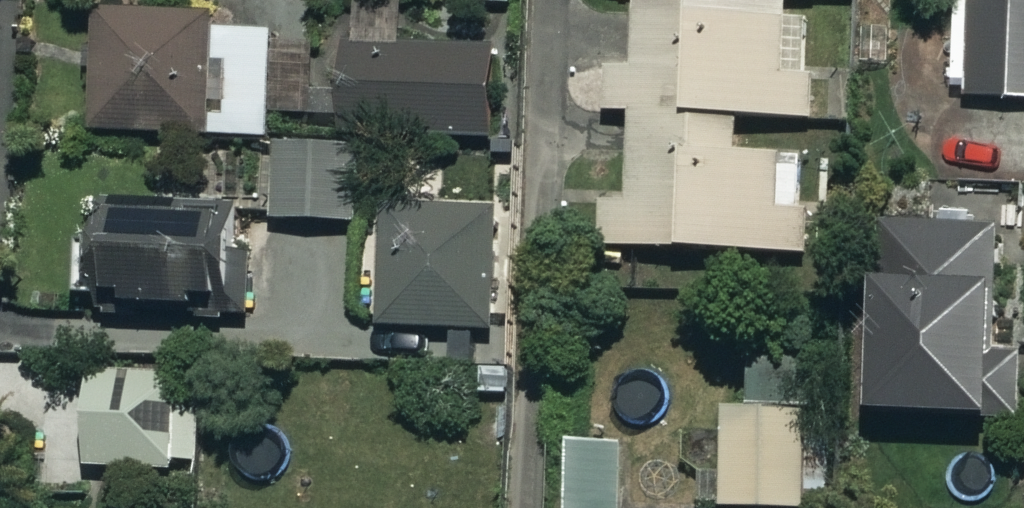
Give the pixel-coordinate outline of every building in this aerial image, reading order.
[(644,71),(615,70),(614,116),(640,116),(638,207),(609,206),(608,251),(815,256),(817,164),(745,162),(746,120),(813,122),(816,0),(646,0),(644,71)] [(961,101),(1023,101),(1023,0),(962,0),(961,101)] [(220,16),(102,14),(100,130),(275,134),(277,34),(220,32),(220,16)] [(501,51),(352,53),(353,139),(502,137),(501,51)] [(359,149),(282,149),(282,225),(360,224),(359,149)] [(252,212),(90,205),(86,306),(248,313),(252,212)] [(498,209),(391,208),(390,330),(497,331),(498,209)] [(890,228),(887,420),(1023,421),(1023,354),(1009,353),(1010,230),(890,228)] [(207,377),(100,372),(96,470),(203,475),(207,377)] [(733,411),(731,507),(809,507),(811,412),(733,411)] [(636,443),(579,442),(578,507),(635,507),(636,443)]
